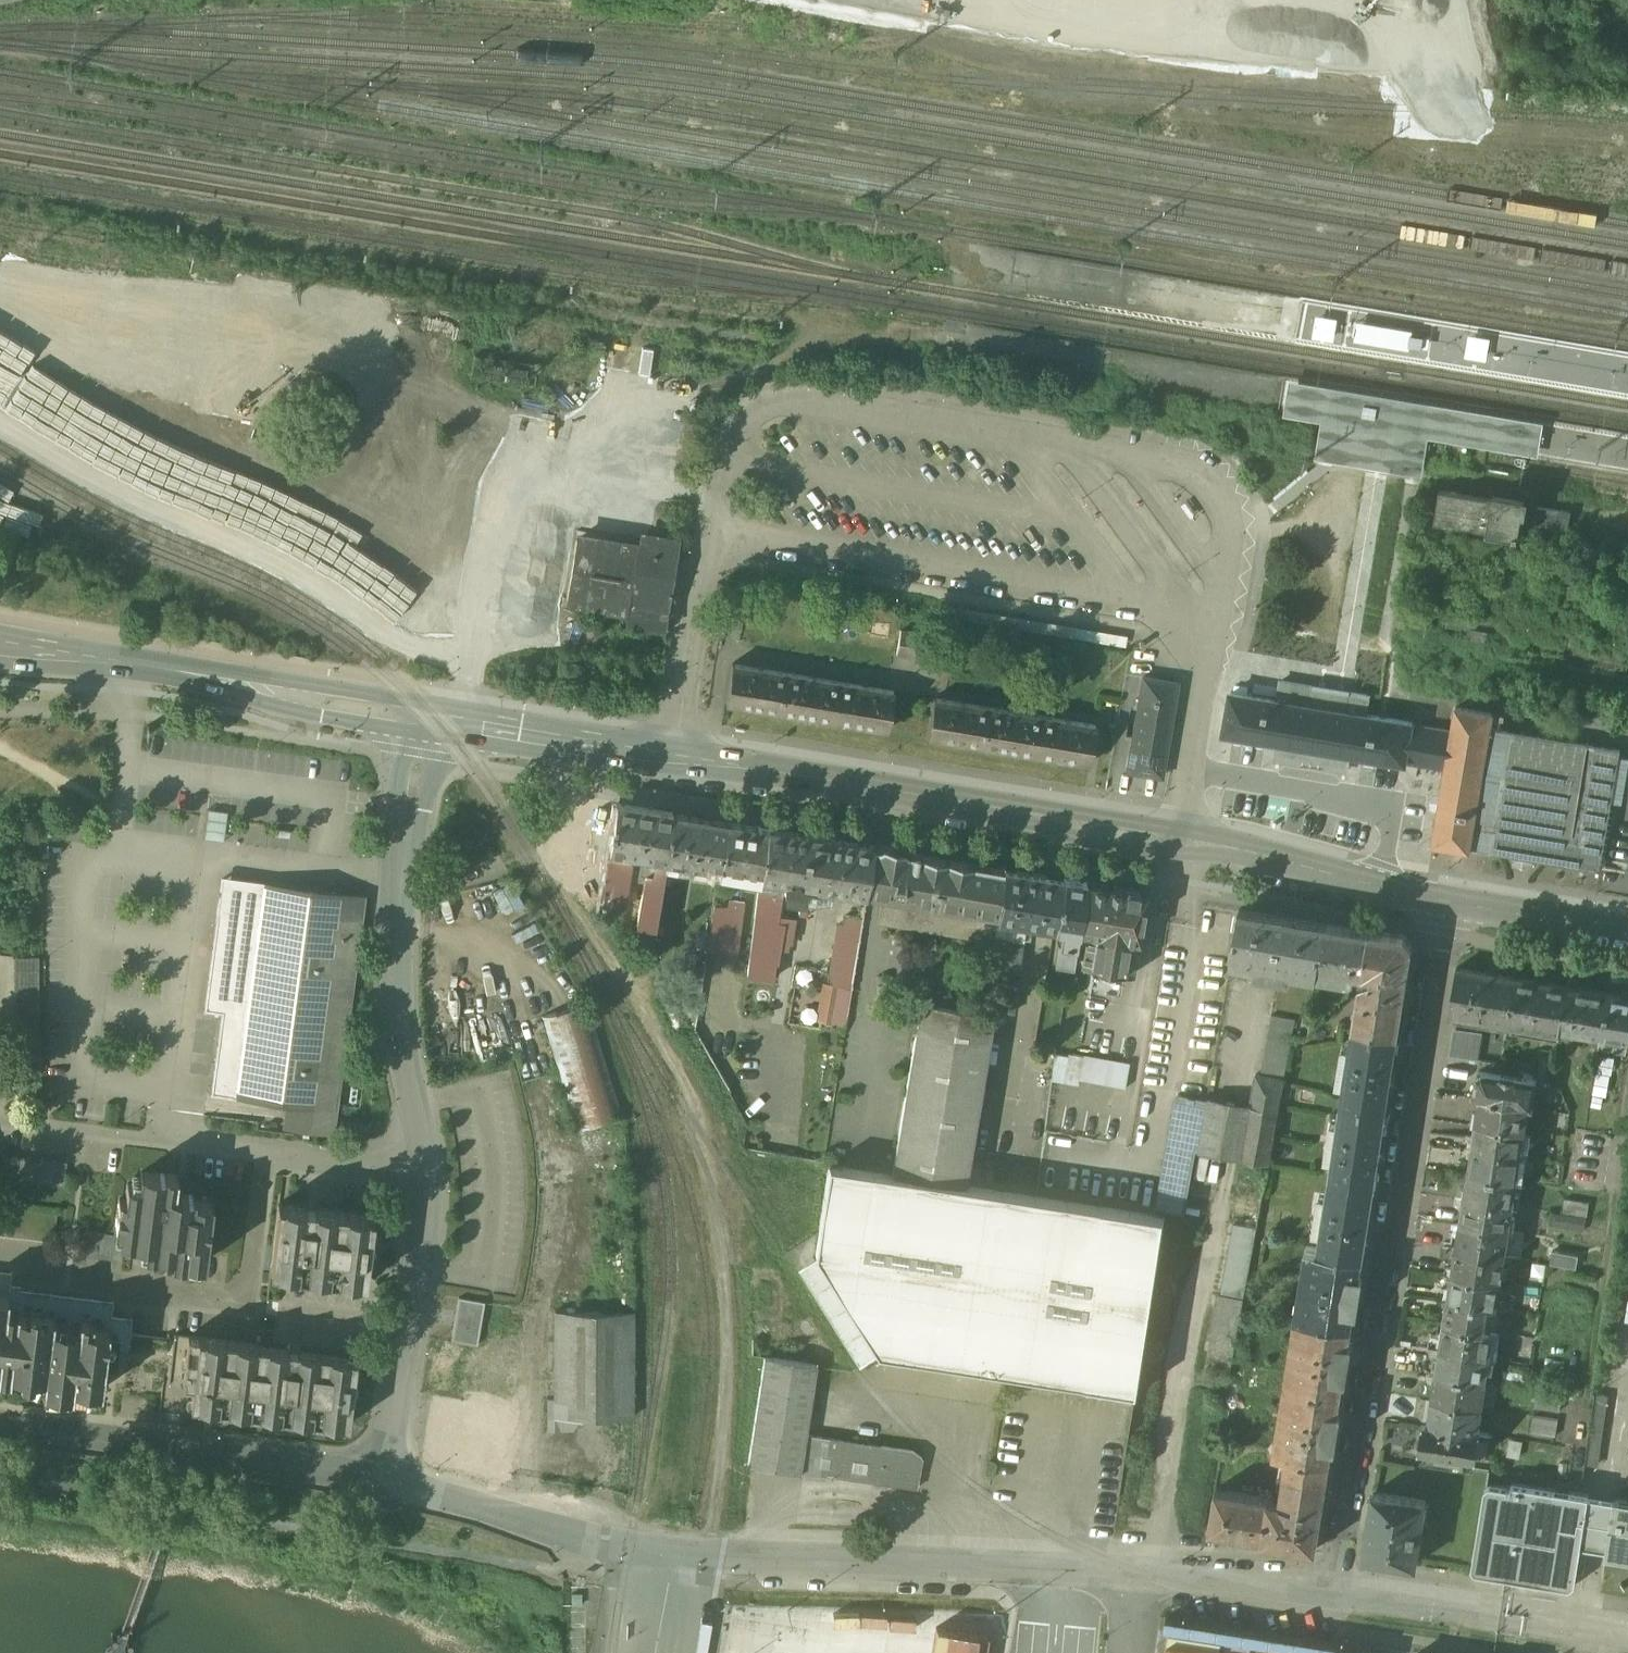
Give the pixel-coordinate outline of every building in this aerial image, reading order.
[(1391,327),(1357,321),(1356,331),(1354,341),(1408,350),(1409,346),(1410,340),(1411,335),(1411,330),(1391,327)] [(1409,346),(1422,348),(1423,342),(1424,337),(1411,335),(1410,340),(1409,346)] [(1543,420),(1288,379),(1283,414),(1320,420),(1314,458),(1421,475),(1427,436),(1538,454),(1543,420)] [(1526,502),(1438,488),(1433,522),(1506,533),(1521,535),(1526,502)] [(1532,520),(1564,523),(1565,507),(1533,504),(1532,520)] [(585,528),(573,598),(670,615),(685,532),(647,526),(645,538),(585,528)] [(900,628),(895,655),(940,663),(945,636),(900,628)] [(888,732),(895,692),(734,663),(726,702),(888,732)] [(1163,780),(1176,682),(1137,677),(1125,775),(1163,780)] [(1230,690),(1222,736),(1232,738),(1275,746),(1293,749),(1333,756),(1348,758),(1417,771),(1418,763),(1446,768),(1453,729),(1354,712),(1339,709),(1278,698),(1230,690)] [(1091,764),(1098,724),(936,695),(929,734),(1091,764)] [(1492,714),(1456,708),(1453,729),(1446,768),(1433,843),(1469,849),(1471,847),(1490,729),(1492,714)] [(1490,729),(1471,847),(1609,874),(1627,767),(1627,750),(1490,729)] [(1348,758),(1275,746),(1272,762),(1345,775),(1348,758)] [(671,816),(617,808),(610,852),(664,862),(671,816)] [(724,825),(671,816),(664,862),(717,871),(724,825)] [(766,831),(724,823),(724,825),(717,871),(759,878),(766,831)] [(792,836),(766,831),(759,878),(753,921),(775,925),(780,892),(783,893),(792,836)] [(870,848),(792,836),(783,893),(784,895),(786,896),(788,897),(790,898),(792,898),(794,897),(796,896),(797,895),(798,893),(799,891),(799,888),(799,886),(801,885),(863,895),(870,848)] [(1001,869),(870,848),(863,895),(994,915),(1001,869)] [(1045,876),(1001,869),(994,915),(994,919),(1037,925),(1045,876)] [(1084,882),(1045,876),(1037,925),(1077,932),(1084,882)] [(353,897),(240,882),(237,905),(219,903),(217,915),(204,1011),(222,1012),(211,1094),(289,1105),(286,1128),(332,1134),(363,898),(353,897)] [(1144,892),(1084,882),(1077,932),(1072,962),(1131,972),(1144,892)] [(740,951),(744,898),(725,897),(724,904),(710,903),(706,949),(740,951)] [(1328,921),(1239,907),(1229,963),(1318,978),(1318,973),(1328,921)] [(843,1024),(858,913),(833,909),(818,1020),(843,1024)] [(1370,928),(1328,921),(1318,973),(1350,978),(1354,977),(1356,971),(1364,972),(1370,928)] [(1405,934),(1370,928),(1364,972),(1372,973),(1372,976),(1363,979),(1355,1026),(1399,1033),(1413,946),(1405,934)] [(40,957),(15,958),(15,970),(40,970),(40,957)] [(1517,976),(1457,965),(1450,1013),(1509,1024),(1517,976)] [(40,970),(15,970),(15,983),(40,983),(40,970)] [(1569,986),(1517,976),(1509,1024),(1561,1033),(1562,1030),(1569,986)] [(40,996),(40,983),(15,983),(15,996),(40,996)] [(1607,993),(1569,986),(1562,1030),(1600,1037),(1607,993)] [(1607,993),(1600,1037),(1599,1044),(1626,1049),(1627,1037),(1627,997),(1607,993)] [(1004,1010),(926,995),(894,1172),(972,1186),(1004,1010)] [(40,996),(15,996),(15,1009),(40,1009),(40,996)] [(592,1005),(554,1016),(584,1119),(622,1110),(592,1005)] [(40,1009),(15,1009),(15,1022),(40,1022),(40,1009)] [(1179,1090),(1160,1188),(1193,1194),(1202,1150),(1245,1159),(1232,1221),(1263,1227),(1304,1015),(1278,1010),(1266,1071),(1259,1070),(1252,1104),(1179,1090)] [(40,1035),(40,1022),(15,1022),(15,1035),(40,1035)] [(1399,1033),(1355,1026),(1343,1100),(1388,1107),(1390,1090),(1399,1033)] [(40,1035),(15,1035),(16,1048),(41,1048),(40,1035)] [(41,1061),(41,1048),(16,1048),(16,1061),(41,1061)] [(1053,1049),(1049,1076),(1127,1086),(1130,1059),(1053,1049)] [(41,1073),(41,1061),(16,1061),(16,1074),(41,1073)] [(1536,1081),(1479,1072),(1475,1097),(1480,1098),(1528,1106),(1532,1107),(1536,1081)] [(1528,1106),(1480,1098),(1476,1124),(1525,1131),(1528,1106)] [(1388,1107),(1343,1100),(1331,1174),(1376,1182),(1388,1107)] [(1525,1131),(1476,1124),(1472,1149),(1520,1157),(1525,1131)] [(1520,1157),(1472,1149),(1468,1174),(1516,1182),(1520,1157)] [(67,1161),(4,1153),(1,1179),(64,1187),(67,1161)] [(1174,1223),(834,1169),(822,1252),(801,1265),(873,1369),(886,1359),(1145,1401),(1174,1223)] [(165,1175),(142,1172),(140,1185),(128,1183),(126,1199),(120,1198),(116,1229),(134,1231),(133,1240),(156,1243),(155,1251),(176,1254),(177,1249),(186,1250),(185,1259),(206,1262),(214,1202),(195,1199),(196,1196),(181,1194),(181,1198),(176,1198),(178,1175),(165,1174),(165,1175)] [(1376,1182),(1331,1174),(1319,1249),(1364,1258),(1376,1182)] [(1516,1182),(1468,1174),(1464,1200),(1512,1207),(1516,1182)] [(1564,1197),(1561,1211),(1573,1213),(1571,1225),(1581,1228),(1587,1202),(1564,1197)] [(1512,1207),(1464,1200),(1460,1225),(1508,1233),(1512,1207)] [(374,1216),(279,1204),(270,1268),(366,1280),(374,1216)] [(1508,1233),(1460,1225),(1456,1250),(1504,1258),(1508,1233)] [(127,1237),(88,1232),(84,1256),(124,1262),(127,1237)] [(1319,1249),(1307,1247),(1296,1316),(1353,1325),(1364,1258),(1319,1249)] [(1452,1276),(1500,1283),(1504,1258),(1456,1250),(1452,1276)] [(1500,1283),(1452,1276),(1448,1301),(1496,1309),(1500,1283)] [(0,1291),(0,1365),(42,1371),(40,1385),(71,1389),(72,1381),(102,1384),(110,1326),(91,1323),(92,1316),(77,1314),(76,1321),(66,1320),(65,1324),(50,1322),(51,1314),(15,1309),(16,1306),(4,1305),(6,1292),(0,1291)] [(459,1295),(456,1310),(482,1314),(485,1300),(459,1295)] [(1496,1309),(1448,1301),(1444,1326),(1492,1334),(1496,1309)] [(456,1310),(454,1324),(480,1328),(482,1314),(456,1310)] [(634,1311),(555,1310),(554,1414),(633,1415),(634,1311)] [(1353,1325),(1296,1316),(1286,1384),(1343,1393),(1353,1325)] [(480,1328),(454,1324),(451,1338),(477,1343),(480,1328)] [(1492,1334),(1444,1326),(1440,1351),(1488,1359),(1492,1334)] [(356,1356),(188,1334),(182,1380),(192,1381),(190,1399),(347,1420),(356,1356)] [(1488,1359),(1440,1351),(1436,1377),(1484,1384),(1488,1359)] [(817,1365),(764,1356),(748,1463),(917,1487),(922,1455),(914,1450),(807,1433),(817,1365)] [(1484,1384),(1436,1377),(1432,1402),(1480,1410),(1484,1384)] [(1343,1393),(1286,1384),(1275,1451),(1286,1453),(1332,1461),(1343,1393)] [(1592,1394),(1584,1452),(1596,1453),(1604,1395),(1592,1394)] [(1480,1410),(1432,1402),(1428,1427),(1476,1435),(1480,1410)] [(442,1418),(435,1456),(491,1466),(498,1429),(442,1418)] [(1428,1427),(1422,1427),(1418,1452),(1476,1461),(1480,1435),(1476,1435),(1428,1427)] [(1332,1461),(1286,1453),(1281,1479),(1282,1479),(1278,1499),(1325,1506),(1332,1461)] [(1470,1573),(1573,1590),(1579,1547),(1587,1499),(1588,1497),(1486,1481),(1470,1573)] [(1261,1497),(1216,1490),(1208,1531),(1256,1538),(1261,1497)] [(1428,1500),(1374,1492),(1363,1557),(1417,1566),(1428,1500)] [(1278,1499),(1261,1497),(1256,1538),(1318,1548),(1325,1506),(1278,1499)] [(1605,1552),(1613,1503),(1587,1499),(1579,1547),(1605,1552)] [(1614,1499),(1613,1503),(1605,1552),(1605,1556),(1627,1560),(1627,1502),(1614,1499)] [(583,1592),(571,1591),(570,1603),(582,1604),(583,1592)] [(986,1636),(974,1632),(967,1652),(980,1652),(986,1636)] [(1317,1643),(1316,1651),(1329,1652),(1381,1652),(1317,1643)]
